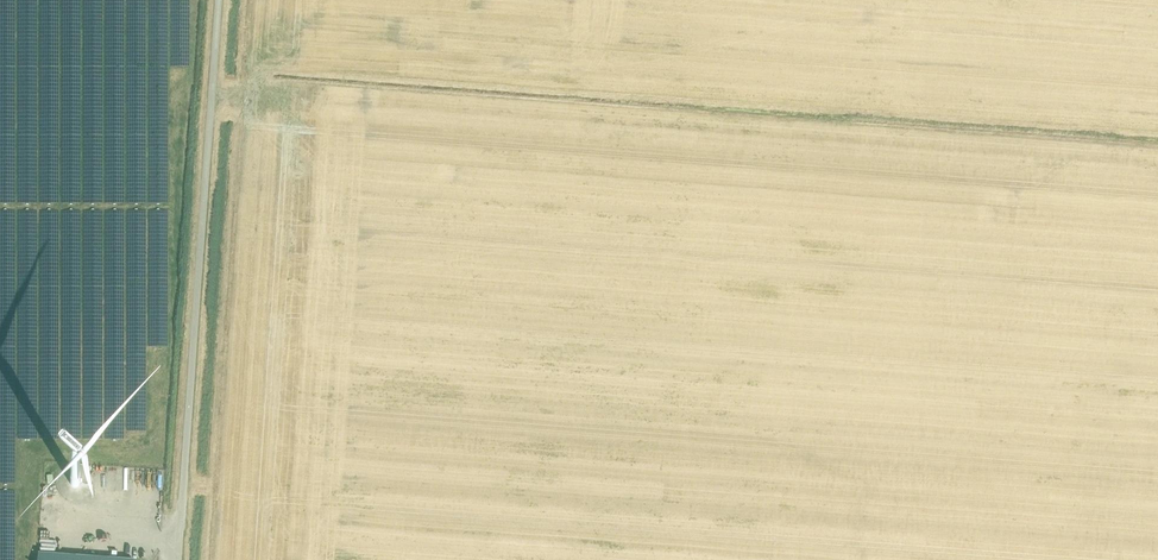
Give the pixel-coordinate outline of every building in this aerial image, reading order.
[(97,523),(95,530),(127,537),(129,531),(97,523)]
